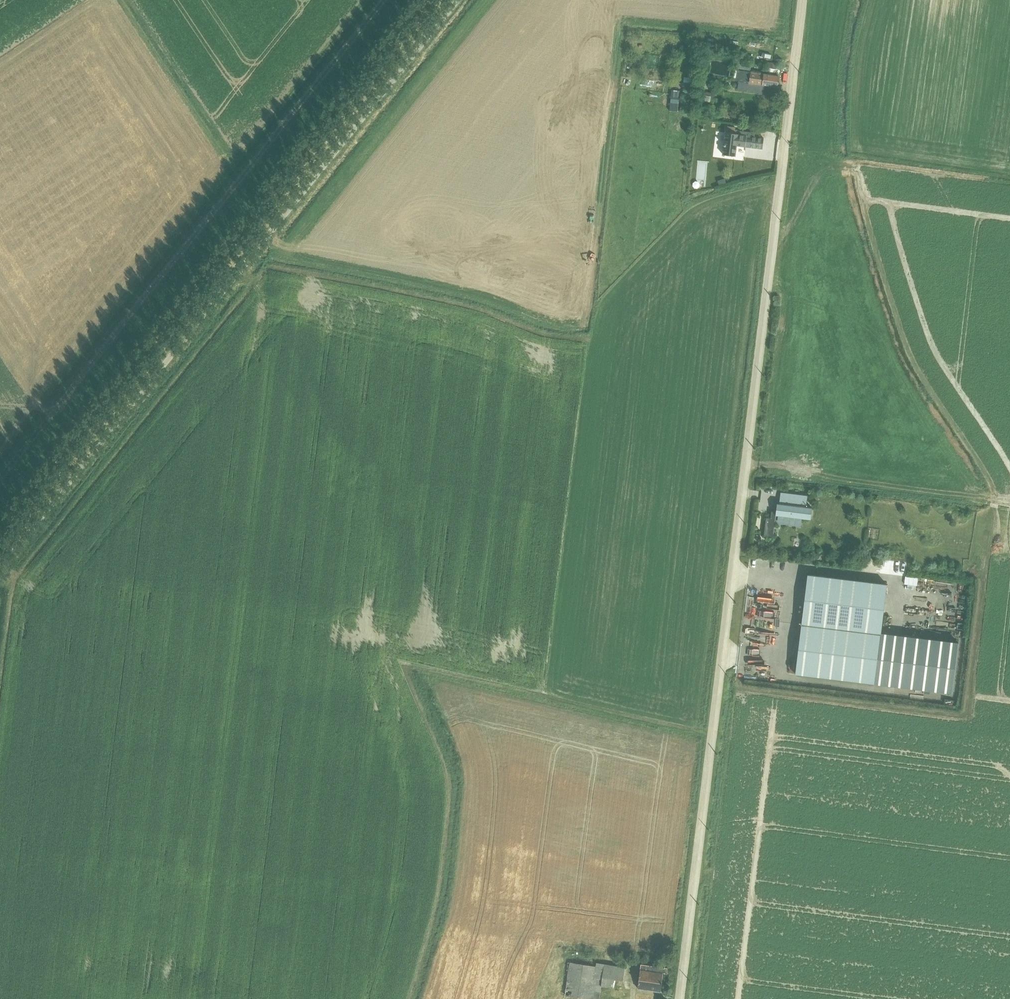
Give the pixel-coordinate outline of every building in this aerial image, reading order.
[(750,71),(739,70),(737,70),(737,69),(734,68),(733,77),(734,77),(734,79),(736,79),(736,81),(739,81),(738,91),(764,94),(766,86),(777,87),(779,70),(780,64),(768,62),(766,68),(765,73),(751,71),(750,71)] [(739,70),(750,71),(751,64),(740,63),(739,70)] [(709,65),(707,74),(722,77),(724,68),(709,65)] [(664,87),(663,100),(667,101),(674,101),(675,88),(668,88),(664,87)] [(702,91),(699,104),(706,105),(705,109),(712,110),(716,93),(702,91)] [(754,138),(755,133),(755,132),(737,130),(737,133),(725,132),(723,154),(735,155),(736,155),(737,145),(762,148),(763,139),(760,138),(754,138)] [(692,179),(702,180),(703,160),(693,159),(692,179)] [(778,515),(801,518),(811,520),(812,508),(806,507),(807,496),(781,492),(779,504),(777,503),(776,515),(778,515)] [(766,517),(765,536),(773,537),(776,511),(772,511),(771,517),(766,517)] [(801,518),(778,515),(777,523),(801,526),(801,518)] [(806,589),(796,674),(875,684),(952,693),(958,641),(881,632),(887,584),(808,575),(806,589)] [(565,995),(579,997),(592,998),(599,998),(600,997),(604,998),(605,991),(606,991),(606,987),(614,988),(615,984),(616,979),(623,980),(625,967),(597,963),(596,966),(570,962),(565,995)] [(641,964),(638,989),(661,992),(663,973),(667,974),(668,968),(641,964)]
